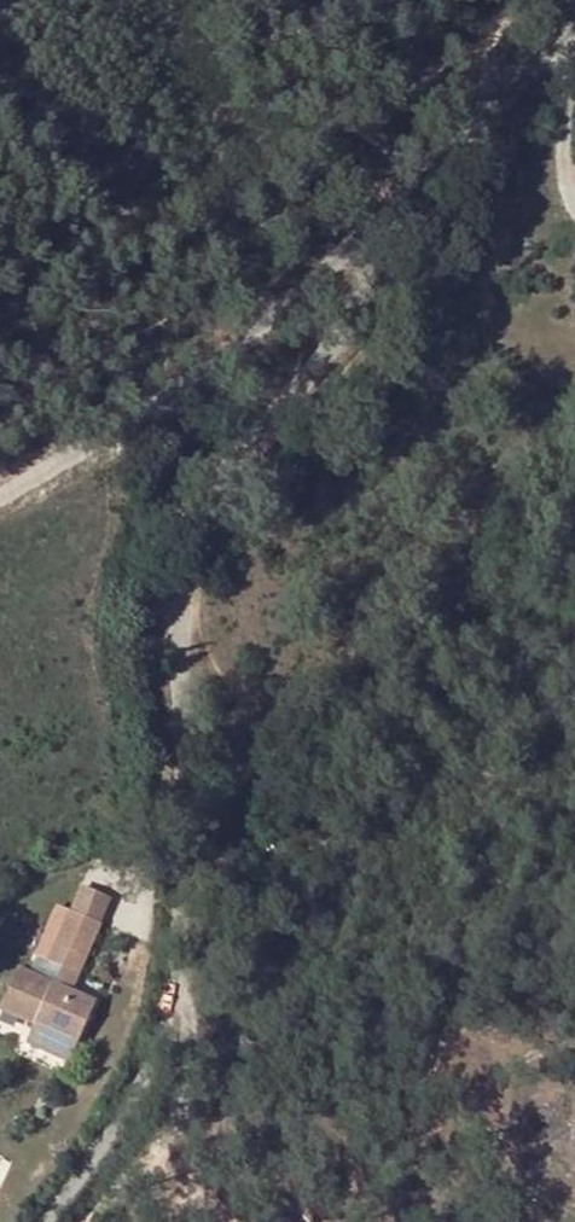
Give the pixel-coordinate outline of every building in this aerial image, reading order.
[(100,924),(70,910),(61,929),(49,958),(47,961),(63,968),(78,975),(100,924)] [(49,958),(61,929),(51,924),(39,953),(49,958)] [(17,968),(0,1008),(0,1010),(34,1024),(32,1028),(76,1048),(95,1002),(70,991),(55,985),(17,968)] [(78,975),(63,968),(55,985),(70,991),(78,975)] [(76,1048),(32,1028),(26,1042),(70,1061),(76,1048)]
